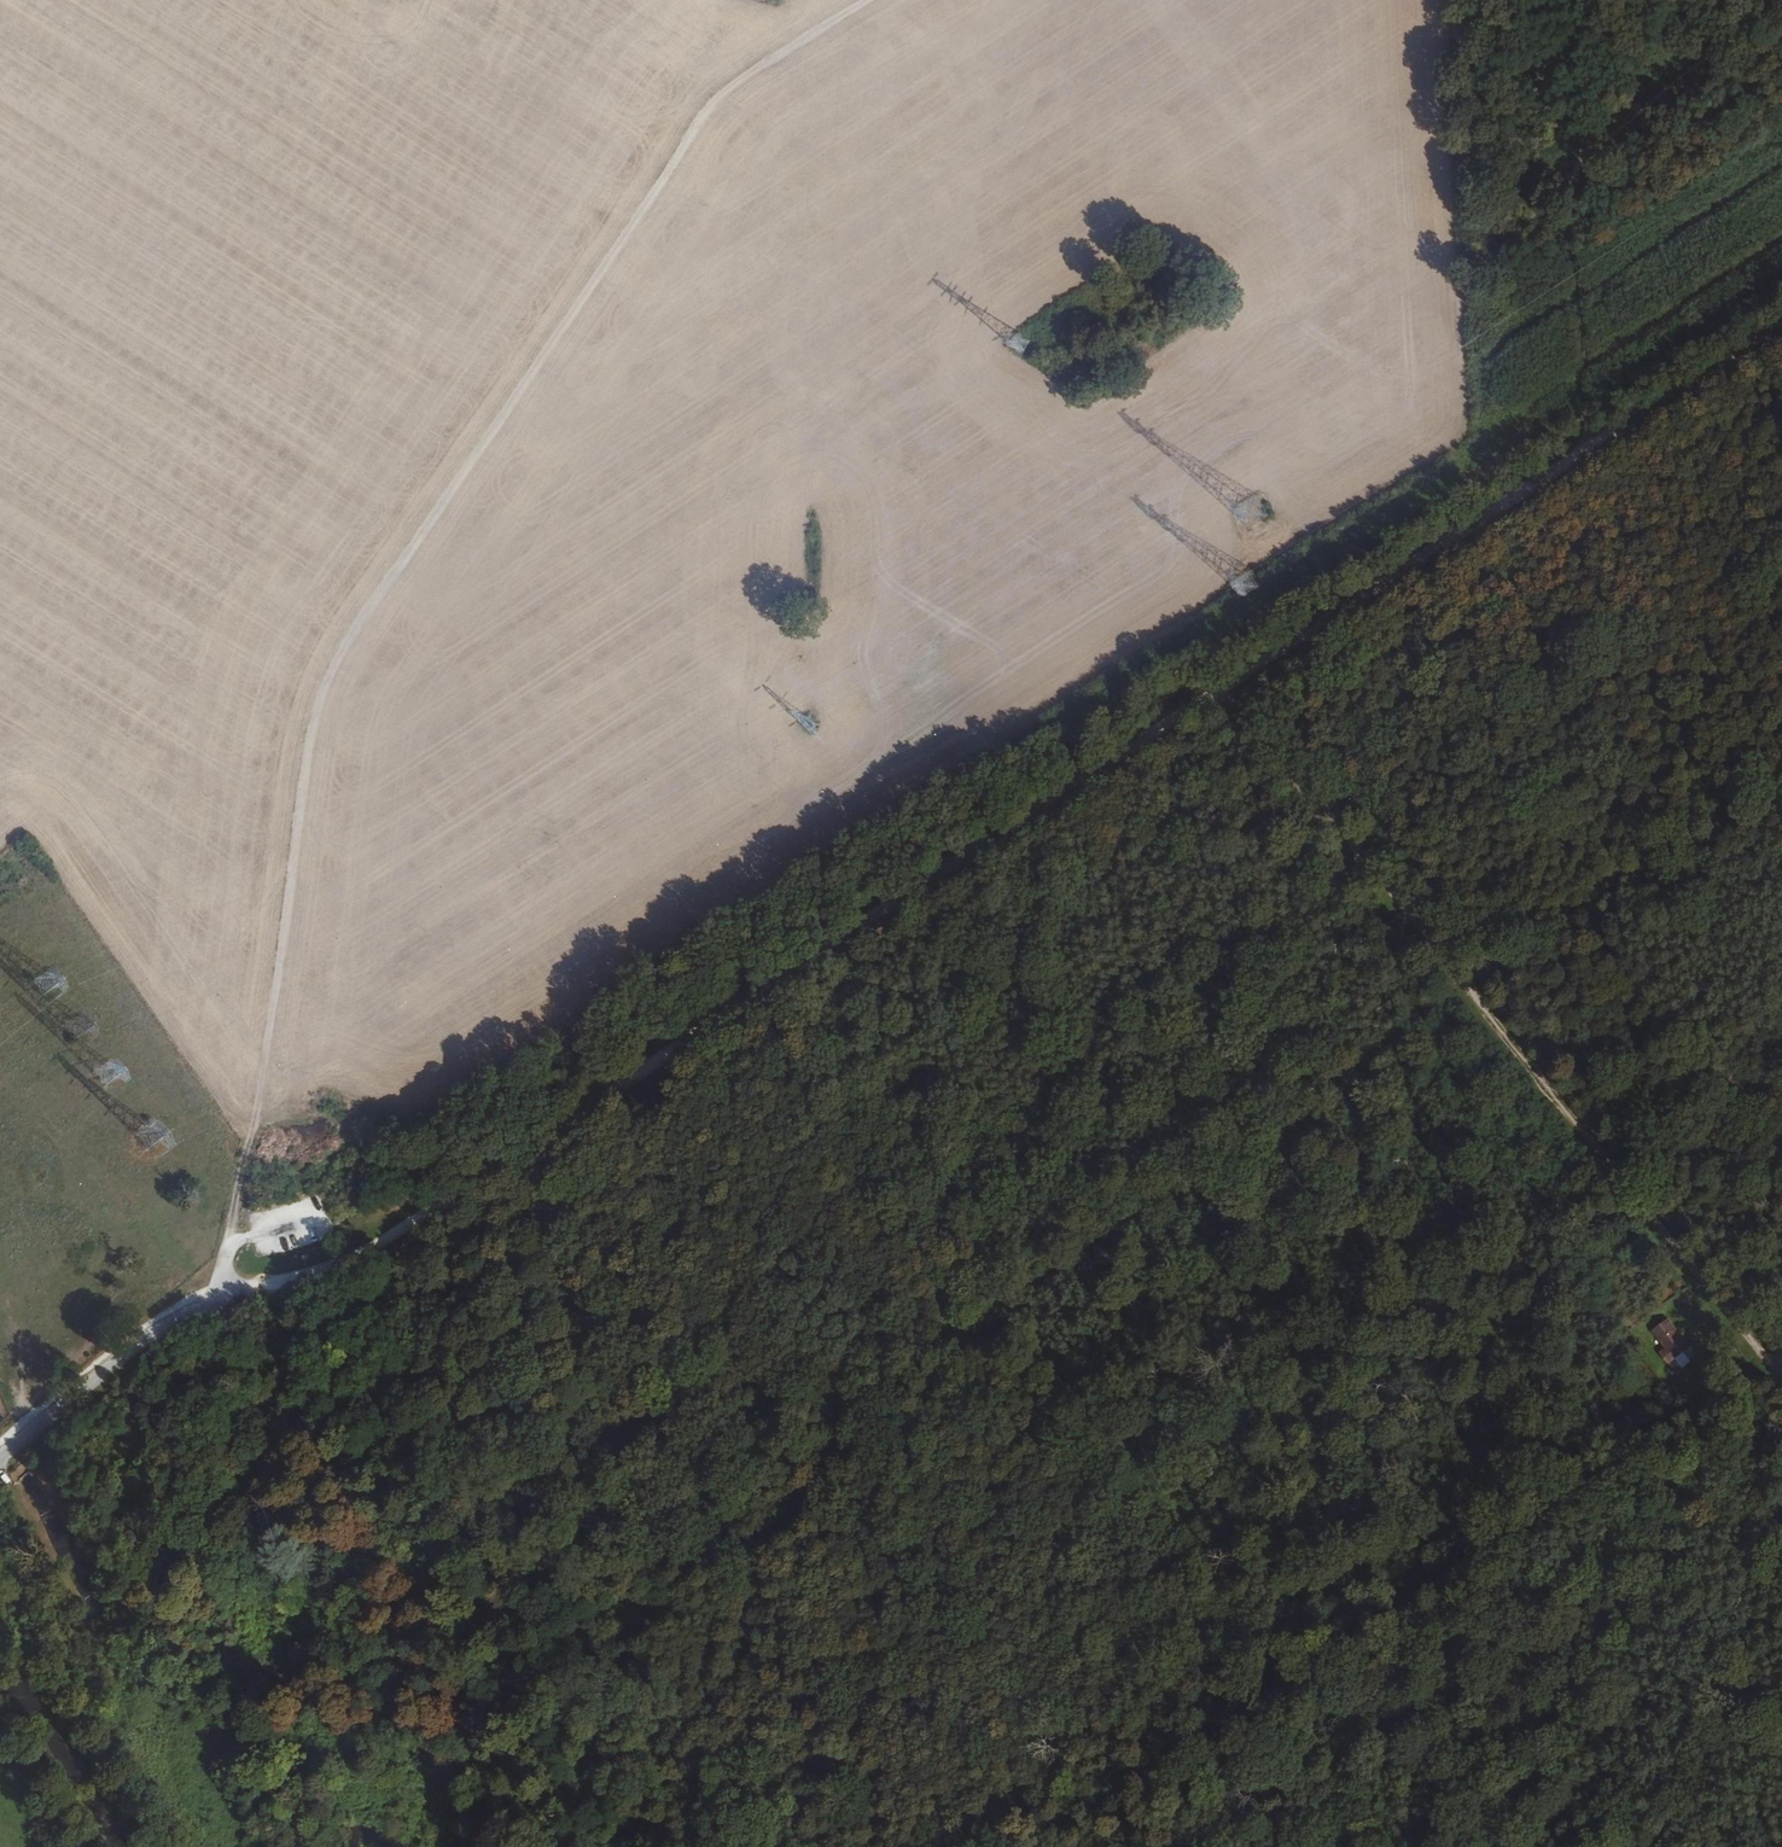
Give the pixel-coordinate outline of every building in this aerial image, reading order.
[(1659,1335),(1674,1326),(1668,1318),(1655,1329),(1659,1335)] [(1690,1347),(1683,1340),(1674,1326),(1659,1335),(1662,1338),(1675,1356),(1690,1347)] [(253,1497),(243,1495),(238,1499),(237,1507),(241,1513),(250,1515),(255,1510),(257,1502),(253,1497)]
